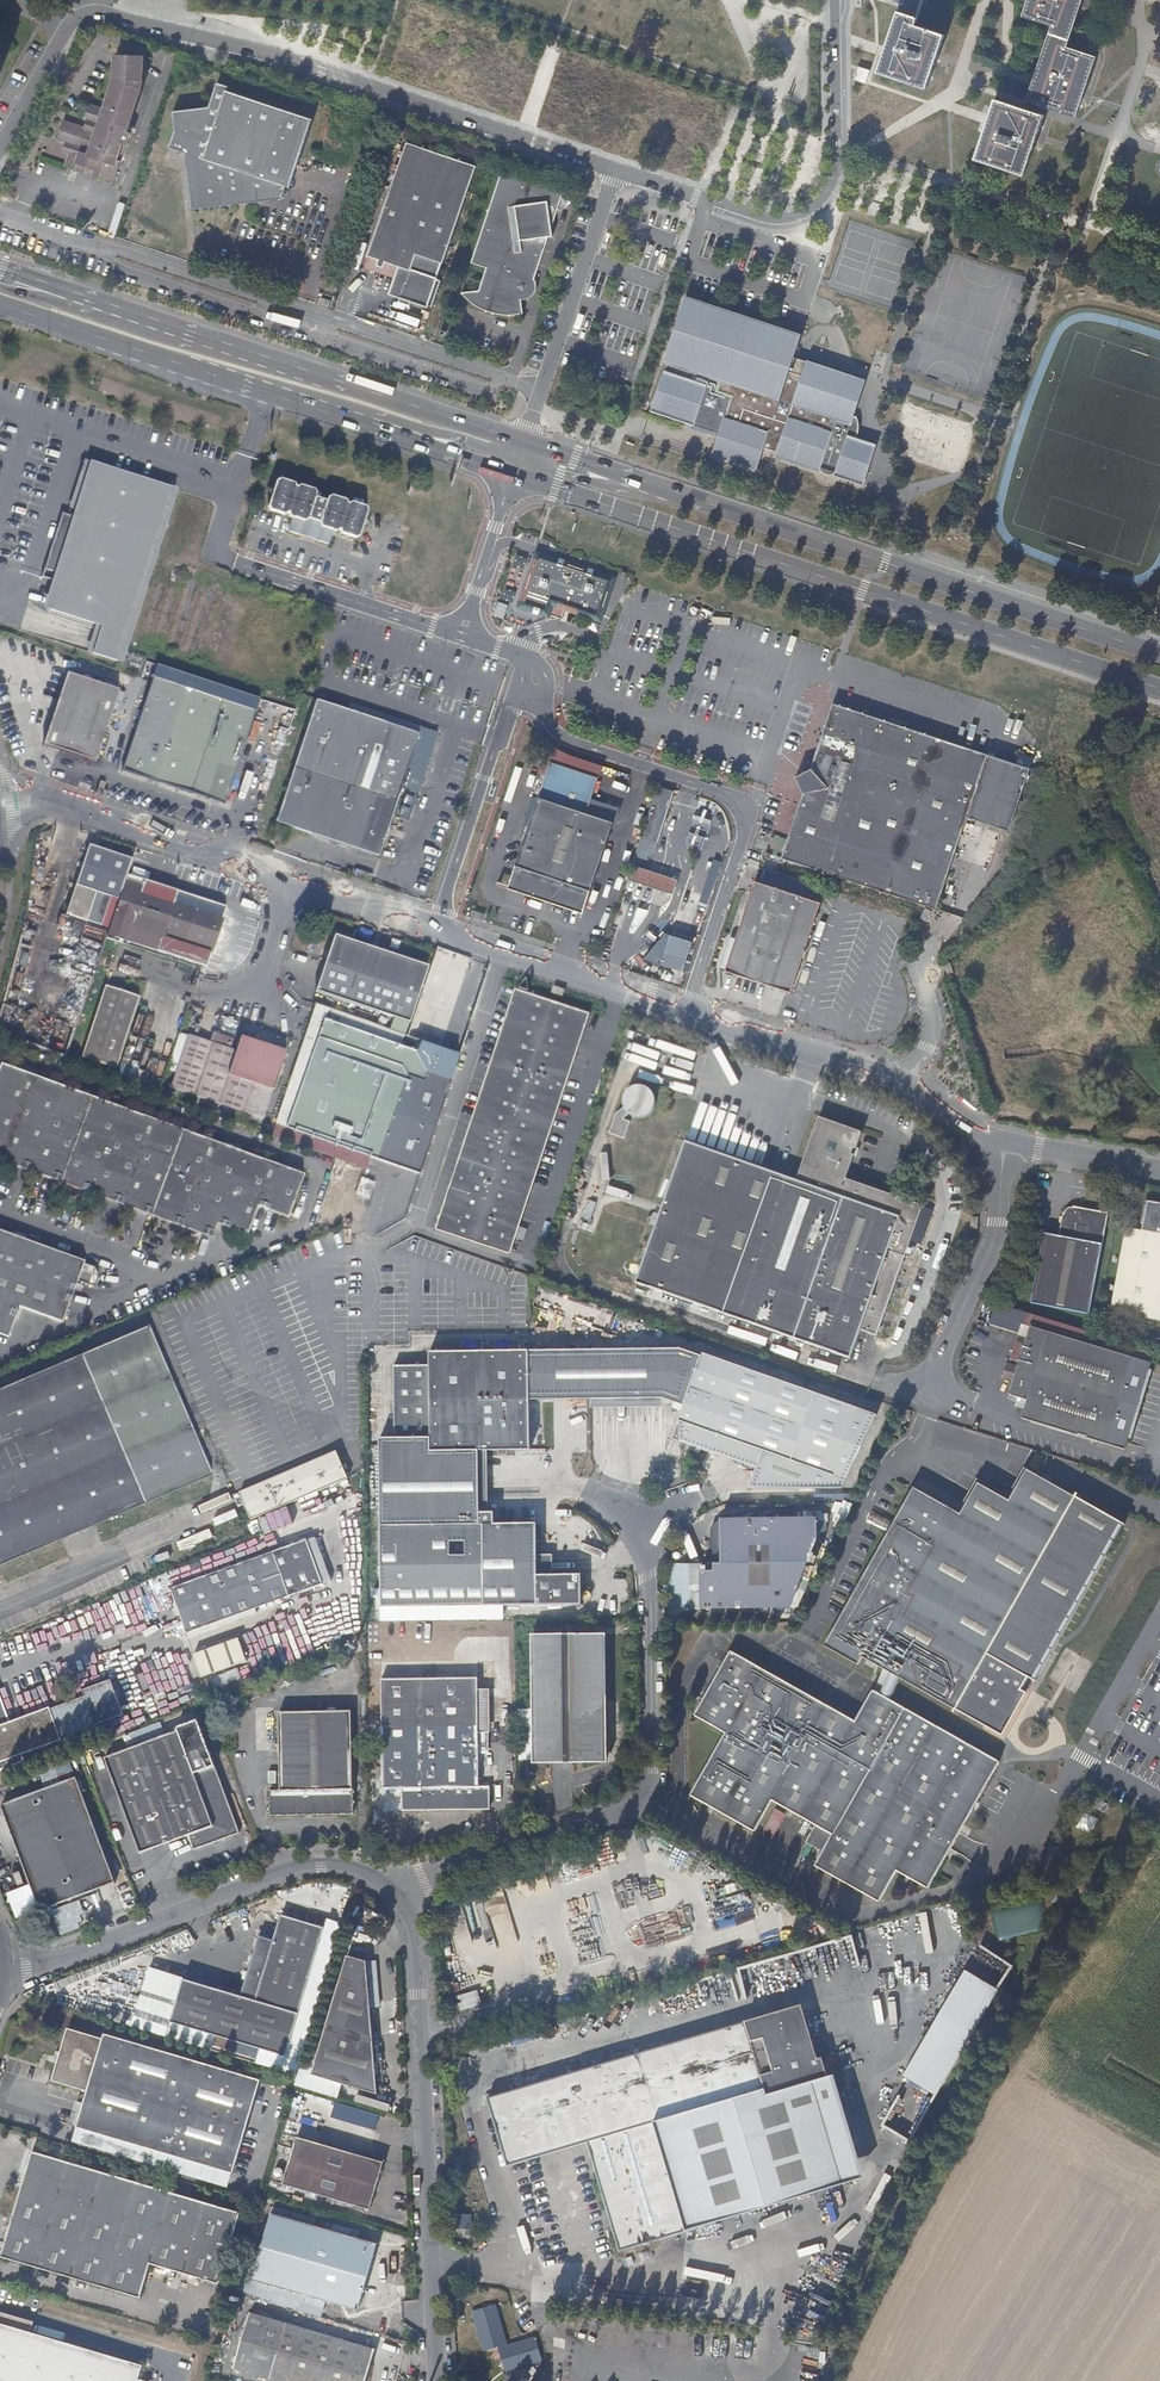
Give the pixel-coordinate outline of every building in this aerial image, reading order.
[(899,5),(884,50),(876,75),(925,92),(943,38),(914,28),(923,0),(884,0),(899,5)] [(1022,15),(1051,25),(1033,79),(1027,99),(1074,116),(1075,113),(1084,90),(1095,57),(1066,46),(1081,3),(1082,0),(1028,0),(1022,15)] [(96,128),(89,126),(85,135),(80,134),(59,127),(53,146),(62,149),(60,158),(66,160),(62,172),(81,178),(83,171),(92,174),(89,181),(97,183),(98,180),(113,185),(129,139),(124,137),(138,96),(141,63),(112,61),(109,87),(96,128)] [(870,70),(857,66),(852,80),(865,84),(870,70)] [(232,88),(221,84),(212,109),(176,113),(178,133),(172,149),(187,155),(195,211),(285,202),(289,190),(293,191),(317,122),(231,92),(232,88)] [(1041,118),(992,102),(986,119),(972,162),(1020,179),(1033,143),(1041,118)] [(85,135),(89,126),(84,124),(80,134),(85,135)] [(410,271),(401,297),(433,309),(442,283),(437,282),(478,169),(409,144),(369,256),(399,267),(410,271)] [(550,211),(560,211),(565,195),(503,174),(472,267),(487,272),(479,295),(461,297),(474,307),(482,312),(492,316),(492,317),(507,319),(523,318),(521,304),(520,298),(535,297),(537,289),(535,284),(549,241),(553,240),(552,232),(550,211)] [(552,232),(560,211),(550,211),(552,232)] [(389,293),(401,297),(410,271),(399,267),(389,293)] [(318,306),(328,310),(330,303),(320,300),(318,306)] [(857,434),(862,435),(862,430),(862,427),(859,421),(855,419),(866,383),(794,360),(801,336),(685,300),(665,366),(668,367),(665,377),(663,376),(652,412),(696,426),(699,416),(707,418),(705,425),(705,428),(713,431),(712,435),(720,437),(714,457),(758,471),(765,451),(821,469),(822,472),(825,474),(829,476),(832,476),(838,476),(839,474),(868,484),(879,448),(860,441),(855,440),(857,434)] [(699,416),(696,426),(695,429),(712,435),(713,431),(705,428),(705,425),(707,418),(699,416)] [(171,488),(94,463),(46,609),(99,627),(90,654),(114,662),(171,488)] [(294,481),(280,476),(276,479),(268,504),(270,508),(285,513),(288,511),(290,515),(292,516),(288,529),(302,534),(307,529),(313,531),(314,538),(328,543),(333,529),(336,531),(340,528),(342,533),(356,537),(359,535),(368,511),(366,505),(353,501),(348,503),(346,498),(338,496),(334,498),(310,490),(308,486),(300,484),(296,486),(294,481)] [(570,607),(596,616),(609,578),(585,570),(565,564),(566,563),(561,562),(560,563),(539,556),(528,594),(555,602),(551,614),(566,619),(570,607)] [(607,596),(613,579),(609,578),(596,616),(601,617),(604,608),(606,609),(612,598),(607,596)] [(118,688),(65,671),(42,743),(94,760),(118,688)] [(254,710),(150,675),(120,769),(224,804),(254,710)] [(328,694),(322,692),(320,699),(318,698),(278,821),(382,856),(422,733),(327,701),(328,694)] [(976,781),(1019,796),(1030,763),(831,697),(811,760),(796,771),(801,789),(780,854),(935,906),(967,811),(976,781)] [(597,774),(541,756),(537,769),(544,771),(507,886),(582,911),(612,819),(586,810),(597,774)] [(1009,826),(1019,796),(976,781),(967,811),(1009,826)] [(101,792),(100,794),(104,796),(106,789),(102,788),(102,786),(97,784),(95,791),(101,792)] [(701,813),(698,812),(691,810),(690,813),(697,816),(700,817),(707,819),(708,816),(701,813)] [(695,830),(693,829),(685,826),(684,829),(692,832),(694,833),(702,835),(703,832),(695,830)] [(88,844),(75,885),(89,890),(110,897),(118,900),(125,876),(131,859),(88,844)] [(641,863),(632,861),(627,874),(636,877),(641,863)] [(658,869),(643,864),(639,878),(654,883),(658,869)] [(677,876),(660,870),(656,884),(674,889),(677,876)] [(226,908),(125,876),(108,936),(206,966),(226,908)] [(679,876),(675,890),(683,892),(686,878),(679,876)] [(756,889),(759,879),(754,877),(750,888),(756,889)] [(819,899),(759,879),(756,889),(750,888),(734,935),(740,937),(729,969),(789,989),(791,982),(795,969),(819,899)] [(791,881),(789,888),(805,893),(807,885),(791,881)] [(85,894),(89,890),(75,885),(72,890),(85,894)] [(110,897),(89,890),(85,894),(72,890),(64,915),(101,927),(110,897)] [(473,909),(471,917),(475,919),(480,920),(482,913),(473,909)] [(650,930),(647,934),(655,941),(658,936),(650,930)] [(664,933),(644,958),(682,971),(691,942),(664,933)] [(429,966),(335,935),(317,991),(410,1021),(429,966)] [(740,937),(734,935),(723,967),(729,969),(740,937)] [(638,955),(635,960),(643,966),(647,962),(638,955)] [(943,963),(946,972),(951,969),(948,960),(943,963)] [(802,972),(795,969),(791,982),(798,984),(802,972)] [(141,994),(106,982),(82,1055),(117,1066),(141,994)] [(557,997),(560,987),(549,983),(545,993),(557,997)] [(588,1012),(517,989),(438,1228),(510,1252),(588,1012)] [(314,1006),(312,1014),(406,1047),(410,1038),(314,1006)] [(375,1170),(379,1159),(409,1170),(419,1173),(458,1056),(448,1053),(421,1044),(418,1051),(406,1047),(312,1014),(272,1134),(375,1170)] [(266,1043),(240,1034),(235,1049),(202,1039),(188,1034),(170,1088),(264,1119),(286,1049),(266,1043)] [(252,1161),(254,1157),(145,1117),(141,1120),(131,1117),(133,1113),(83,1095),(79,1098),(72,1095),(73,1091),(22,1073),(21,1076),(11,1073),(12,1069),(1,1065),(0,1069),(0,1163),(211,1240),(216,1227),(247,1238),(258,1210),(288,1221),(305,1175),(266,1162),(262,1165),(252,1161)] [(613,1116),(607,1133),(623,1139),(628,1121),(622,1119),(626,1116),(629,1118),(633,1120),(637,1120),(641,1120),(644,1119),(647,1117),(649,1115),(651,1112),(653,1108),(653,1104),(653,1099),(652,1097),(650,1095),(647,1091),(644,1089),(641,1088),(637,1088),(633,1088),(629,1090),(626,1092),(624,1094),(622,1097),(621,1100),(620,1104),(621,1107),(622,1110),(613,1116)] [(794,1178),(683,1140),(635,1283),(850,1359),(860,1330),(877,1336),(921,1204),(843,1178),(852,1153),(848,1152),(850,1147),(853,1148),(859,1130),(816,1115),(794,1178)] [(266,1162),(261,1159),(254,1157),(252,1161),(262,1165),(266,1162)] [(1125,1226),(1110,1312),(1159,1321),(1159,1202),(1147,1200),(1141,1229),(1125,1226)] [(1107,1213),(1073,1206),(1072,1206),(1070,1207),(1068,1207),(1066,1208),(1064,1210),(1063,1213),(1058,1235),(1044,1232),(1030,1303),(1089,1314),(1107,1213)] [(97,1276),(94,1268),(83,1264),(83,1261),(41,1246),(3,1232),(0,1231),(0,1333),(7,1335),(18,1305),(61,1320),(71,1293),(76,1281),(92,1287),(97,1276)] [(1095,1335),(996,1304),(992,1316),(1030,1327),(1018,1367),(1013,1383),(1009,1396),(1018,1398),(1015,1407),(1025,1410),(1022,1419),(1107,1445),(1137,1347),(1095,1335)] [(161,1331),(158,1323),(151,1327),(153,1334),(161,1331)] [(188,1419),(181,1402),(169,1374),(161,1353),(153,1334),(151,1327),(150,1326),(131,1334),(111,1342),(79,1356),(59,1364),(34,1375),(17,1382),(0,1389),(0,1564),(35,1549),(52,1542),(86,1528),(120,1513),(140,1504),(181,1487),(211,1475),(199,1446),(188,1419)] [(528,1423),(527,1400),(527,1350),(527,1349),(494,1350),(462,1350),(427,1350),(427,1364),(392,1364),(392,1414),(392,1437),(428,1436),(429,1451),(476,1450),(484,1450),(528,1450),(528,1423)] [(670,1401),(678,1378),(687,1352),(680,1349),(539,1350),(527,1350),(527,1400),(663,1399),(670,1401)] [(684,1406),(701,1356),(687,1352),(678,1378),(670,1401),(684,1406)] [(842,1489),(877,1415),(702,1353),(701,1356),(684,1406),(679,1419),(676,1453),(681,1454),(697,1460),(710,1466),(721,1436),(763,1451),(752,1481),(749,1489),(842,1489)] [(1013,1383),(1018,1367),(1007,1364),(1002,1380),(1013,1383)] [(479,1510),(476,1450),(429,1451),(428,1436),(392,1437),(378,1437),(380,1511),(479,1510)] [(752,1481),(763,1451),(721,1436),(710,1466),(752,1481)] [(326,1487),(348,1477),(343,1466),(336,1448),(330,1451),(309,1461),(280,1473),(277,1474),(263,1480),(239,1490),(245,1504),(251,1519),(260,1515),(279,1507),(305,1496),(326,1487)] [(697,1460),(681,1454),(679,1460),(695,1466),(697,1460)] [(1002,1731),(1022,1696),(1029,1684),(1035,1687),(1125,1530),(1076,1502),(1078,1499),(1076,1498),(1074,1500),(1026,1474),(1008,1505),(977,1487),(959,1518),(911,1491),(824,1648),(858,1668),(863,1660),(884,1672),(880,1679),(889,1685),(893,1677),(955,1711),(954,1713),(956,1715),(959,1711),(993,1730),(1002,1731)] [(749,1500),(749,1492),(731,1492),(730,1499),(749,1500)] [(480,1525),(480,1513),(479,1510),(380,1511),(380,1526),(480,1525)] [(494,1524),(494,1512),(480,1513),(480,1525),(494,1524)] [(806,1564),(806,1543),(816,1542),(815,1523),(805,1524),(805,1518),(728,1519),(726,1521),(718,1521),(719,1565),(712,1565),(711,1568),(698,1568),(698,1609),(713,1609),(713,1611),(789,1611),(789,1580),(801,1579),(801,1564),(806,1564)] [(537,1558),(537,1530),(380,1531),(381,1569),(381,1608),(410,1607),(433,1607),(487,1606),(583,1606),(583,1575),(537,1575),(537,1558)] [(163,1557),(195,1543),(193,1537),(160,1550),(163,1557)] [(186,1633),(322,1585),(306,1540),(170,1588),(186,1633)] [(487,1621),(487,1606),(433,1607),(433,1622),(487,1621)] [(607,1765),(606,1635),(535,1636),(536,1767),(607,1765)] [(246,1662),(238,1639),(192,1655),(200,1678),(234,1666),(246,1662)] [(294,1647),(255,1661),(259,1672),(278,1665),(280,1672),(300,1665),(294,1647)] [(734,1679),(743,1664),(728,1654),(719,1671),(734,1679)] [(804,1739),(822,1707),(743,1664),(734,1679),(719,1671),(709,1686),(738,1702),(804,1739)] [(244,1683),(238,1668),(210,1680),(216,1695),(244,1683)] [(98,1731),(96,1724),(123,1713),(118,1701),(109,1679),(82,1690),(84,1697),(50,1711),(49,1709),(11,1724),(0,1696),(0,1772),(25,1763),(23,1756),(61,1741),(63,1746),(98,1731)] [(479,1786),(478,1679),(382,1679),(382,1789),(404,1789),(404,1810),(491,1810),(490,1786),(479,1786)] [(925,1889),(994,1764),(871,1695),(854,1725),(822,1707),(804,1739),(738,1702),(709,1686),(691,1715),(725,1735),(787,1770),(769,1802),(831,1836),(814,1867),(875,1902),(894,1872),(925,1889)] [(212,1708),(236,1698),(234,1693),(210,1702),(212,1708)] [(1028,1699),(1022,1696),(1002,1731),(993,1730),(1006,1738),(1028,1699)] [(155,1697),(134,1703),(139,1720),(160,1714),(155,1697)] [(351,1788),(351,1758),(353,1758),(353,1746),(351,1746),(350,1712),(278,1713),(279,1764),(279,1790),(269,1790),(269,1816),(354,1815),(354,1789),(351,1788)] [(245,1830),(201,1722),(106,1759),(145,1853),(194,1834),(200,1848),(245,1830)] [(769,1802),(787,1770),(725,1735),(688,1796),(752,1833),(769,1802)] [(268,1772),(267,1785),(276,1786),(276,1773),(268,1772)] [(122,1882),(82,1777),(1,1807),(41,1913),(122,1882)] [(1007,1938),(1044,1929),(1038,1904),(1001,1913),(1007,1938)] [(690,1908),(676,1913),(682,1929),(678,1930),(682,1942),(700,1935),(690,1908)] [(287,2058),(328,1922),(293,1911),(290,1918),(283,1916),(274,1942),(260,1937),(242,1997),(184,1979),(170,2023),(287,2058)] [(379,2095),(368,1960),(349,1953),(313,2076),(379,2095)] [(57,1989),(55,1983),(46,1986),(49,1993),(57,1989)] [(477,1993),(460,1995),(461,2009),(479,2008),(477,1993)] [(736,2099),(756,2093),(766,2090),(768,2096),(778,2093),(790,2090),(803,2086),(816,2082),(818,2088),(831,2084),(827,2071),(823,2058),(819,2059),(817,2054),(815,2048),(810,2033),(808,2025),(804,2012),(802,2005),(788,2009),(782,2011),(763,2016),(757,2018),(743,2023),(737,2024),(719,2030),(714,2031),(695,2037),(679,2041),(675,2043),(663,2046),(659,2047),(646,2051),(638,2054),(627,2057),(621,2059),(605,2063),(589,2068),(569,2074),(554,2078),(548,2080),(538,2083),(526,2087),(498,2095),(488,2098),(489,2103),(494,2121),(499,2138),(504,2156),(508,2166),(516,2164),(530,2160),(550,2154),(561,2151),(578,2146),(588,2143),(593,2159),(599,2179),(605,2199),(610,2218),(616,2237),(620,2251),(646,2243),(672,2236),(687,2232),(687,2231),(668,2166),(655,2123),(673,2118),(694,2111),(704,2108),(727,2102),(736,2099)] [(233,2174),(260,2082),(105,2035),(103,2040),(67,2030),(52,2082),(87,2093),(77,2127),(217,2169),(233,2174)] [(858,2175),(855,2165),(848,2141),(844,2129),(836,2100),(831,2084),(818,2088),(816,2082),(803,2086),(790,2090),(778,2093),(768,2096),(766,2090),(756,2093),(736,2099),(727,2102),(704,2108),(694,2111),(673,2118),(655,2123),(668,2166),(687,2231),(697,2228),(742,2215),(789,2201),(821,2192),(845,2185),(859,2180),(858,2175)] [(361,2111),(358,2124),(387,2130),(390,2118),(361,2111)] [(370,2212),(389,2150),(303,2125),(285,2185),(370,2212)] [(219,2286),(240,2215),(34,2153),(2,2258),(141,2300),(152,2266),(219,2286)] [(376,2245),(272,2215),(253,2281),(356,2311),(368,2272),(371,2273),(376,2256),(373,2254),(376,2245)] [(506,2338),(498,2306),(475,2312),(484,2344),(506,2338)] [(143,2367),(31,2333),(33,2328),(0,2318),(0,2380),(139,2380),(143,2367)] [(377,2347),(288,2322),(271,2378),(283,2380),(367,2380),(377,2347)] [(509,2347),(506,2338),(484,2344),(486,2354),(500,2350),(509,2347)] [(542,2360),(536,2340),(529,2342),(535,2362),(542,2360)] [(535,2362),(529,2342),(509,2347),(500,2350),(506,2371),(535,2362)]
